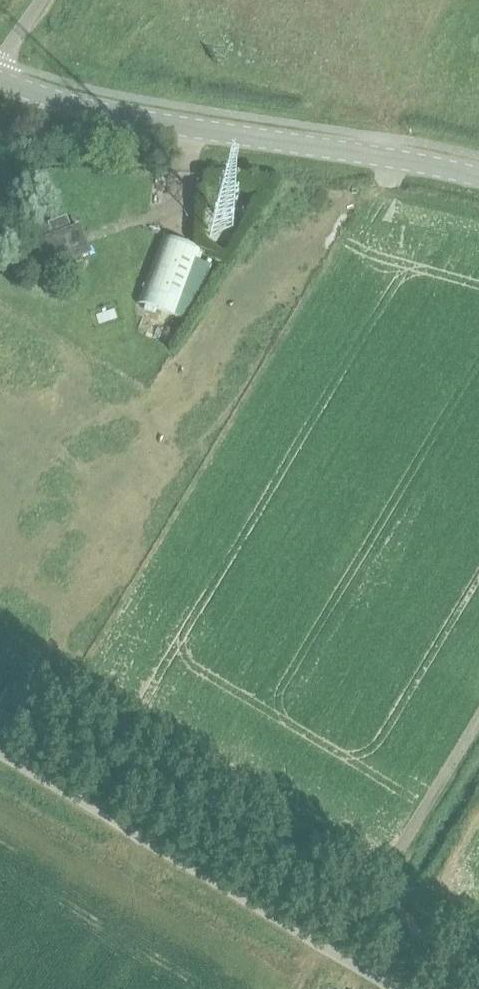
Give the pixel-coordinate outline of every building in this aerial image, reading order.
[(79,257),(88,253),(80,232),(68,236),(62,221),(49,225),(54,238),(38,243),(47,268),(63,262),(68,274),(83,268),(79,257)] [(162,238),(137,304),(185,322),(195,296),(199,297),(210,267),(198,263),(202,253),(162,238)]
